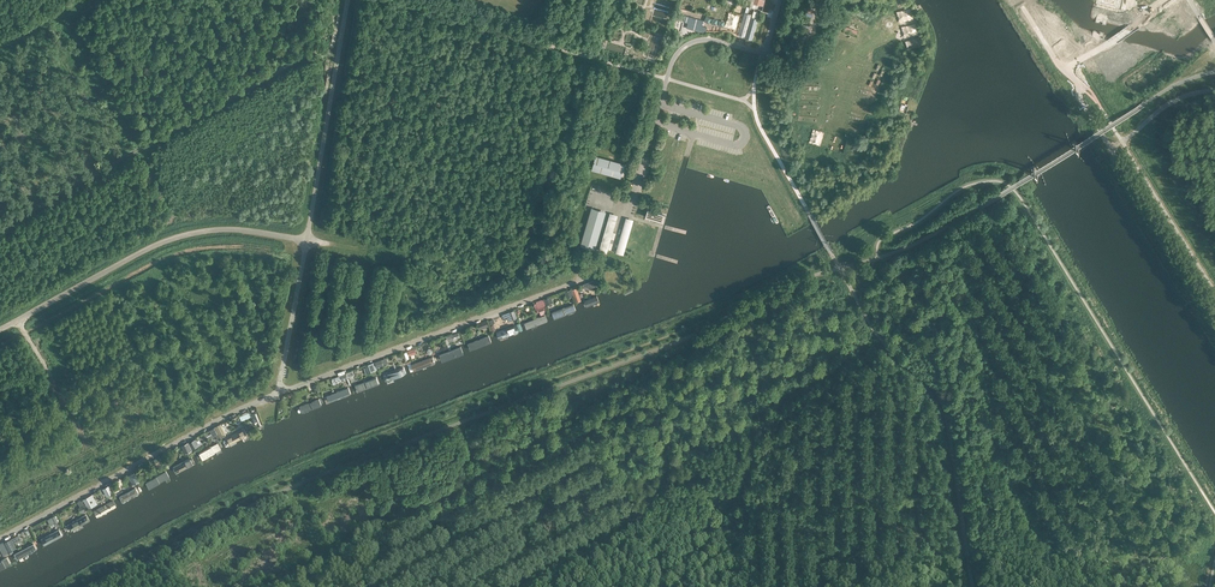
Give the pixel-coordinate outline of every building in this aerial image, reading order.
[(703,20),(685,15),(683,21),(688,22),(686,28),(705,33),(706,27),(702,26),(703,20)] [(754,28),(755,28),(757,19),(752,17),(749,26),(748,29),(745,38),(751,40),(754,31),(754,28)] [(621,178),(625,164),(596,155),(592,169),(621,178)] [(647,210),(645,218),(660,222),(662,214),(647,210)] [(605,215),(591,211),(581,246),(595,250),(605,215)] [(609,216),(600,247),(607,250),(617,218),(609,216)] [(625,221),(616,252),(623,254),(632,223),(625,221)] [(596,295),(585,299),(587,306),(599,301),(596,295)] [(543,299),(536,302),(539,311),(547,309),(543,299)] [(574,304),(552,312),(554,318),(576,310),(574,304)] [(514,310),(502,315),(504,319),(507,317),(508,321),(513,320),(512,319),(517,318),(514,310)] [(545,314),(524,322),(526,329),(548,321),(545,314)] [(517,325),(497,332),(500,339),(519,331),(517,325)] [(489,336),(468,344),(471,350),(491,343),(489,336)] [(461,348),(441,354),(443,360),(463,354),(461,348)] [(433,357),(411,366),(413,372),(436,364),(433,357)] [(405,368),(384,375),(386,382),(407,375),(405,368)] [(377,379),(356,386),(358,392),(379,385),(377,379)] [(349,388),(325,396),(328,404),(352,395),(349,388)] [(319,400),(300,407),(302,413),(321,406),(319,400)] [(258,412),(253,415),(254,418),(254,419),(256,424),(262,421),(258,412)] [(220,424),(215,427),(219,435),(225,432),(220,424)] [(245,429),(224,439),(228,446),(248,435),(245,429)] [(218,444),(199,453),(202,460),(221,450),(218,444)] [(191,457),(172,468),(176,475),(195,464),(191,457)] [(166,471),(145,483),(148,489),(170,478),(166,471)] [(137,488),(119,497),(122,504),(140,495),(137,488)] [(89,496),(83,500),(88,509),(94,505),(89,496)] [(112,501),(93,510),(97,517),(115,507),(112,501)] [(87,515),(67,525),(70,531),(90,522),(87,515)] [(61,529),(41,540),(44,546),(65,535),(61,529)] [(33,544),(14,554),(17,561),(37,550),(33,544)] [(0,562),(0,570),(11,565),(8,559),(0,562)]
